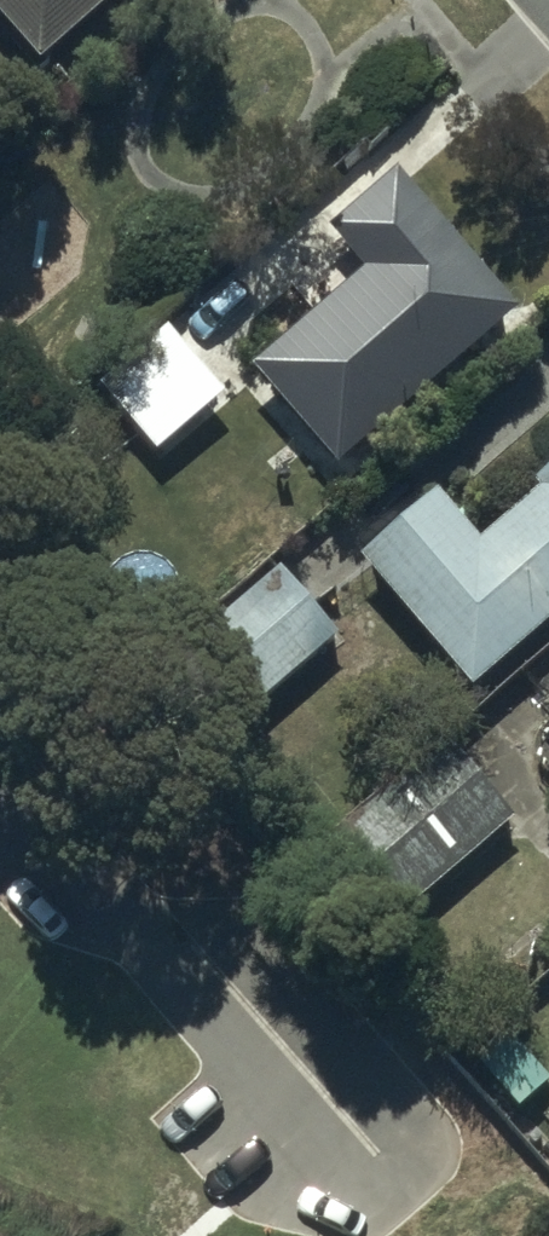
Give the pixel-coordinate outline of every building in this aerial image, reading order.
[(39,65),(114,0),(0,0),(0,20),(39,65)] [(361,276),(249,371),(336,476),(520,314),(396,173),(325,236),(361,276)] [(166,323),(85,390),(158,476),(239,409),(166,323)] [(358,565),(472,694),(548,627),(548,474),(531,490),(536,495),(480,544),(438,495),(358,565)] [(278,566),(199,637),(260,706),(340,635),(278,566)] [(540,716),(548,727),(548,708),(540,716)] [(444,745),(331,843),(400,920),(511,821),(444,745)] [(473,1061),(516,1111),(548,1082),(548,1080),(507,1031),(473,1061)]
